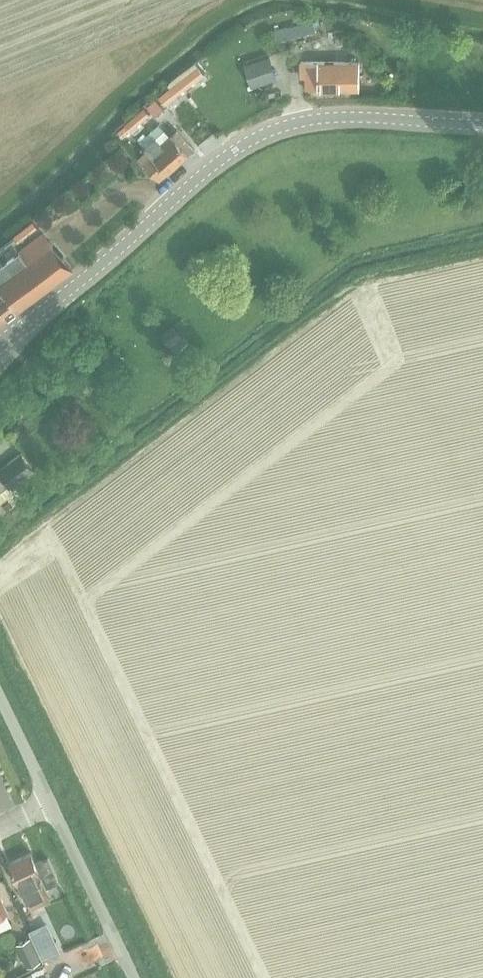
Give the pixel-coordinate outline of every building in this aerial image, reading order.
[(277,40),(316,31),(314,21),(274,30),(277,40)] [(245,64),(253,87),(276,80),(268,57),(245,64)] [(359,89),(359,61),(300,61),(301,75),(306,75),(306,89),(359,89)] [(170,88),(159,96),(165,104),(203,75),(194,63),(167,84),(170,88)] [(156,115),(161,111),(164,108),(156,99),(148,106),(156,115)] [(123,137),(152,113),(145,106),(125,122),(126,124),(118,131),(123,137)] [(161,144),(179,164),(194,150),(177,130),(161,144)] [(179,164),(161,144),(156,138),(145,148),(147,150),(139,157),(159,180),(168,173),(168,174),(179,164)] [(19,251),(47,288),(73,268),(43,232),(19,251)] [(20,308),(21,309),(47,288),(19,251),(0,265),(0,281),(20,308)] [(20,308),(0,281),(0,324),(20,308)] [(7,482),(11,487),(34,470),(21,453),(0,469),(0,487),(7,482)] [(46,887),(59,881),(48,858),(36,864),(31,853),(9,863),(27,901),(48,891),(46,887)] [(53,937),(37,945),(43,959),(60,951),(53,937)] [(27,966),(40,960),(30,939),(17,944),(27,966)]
